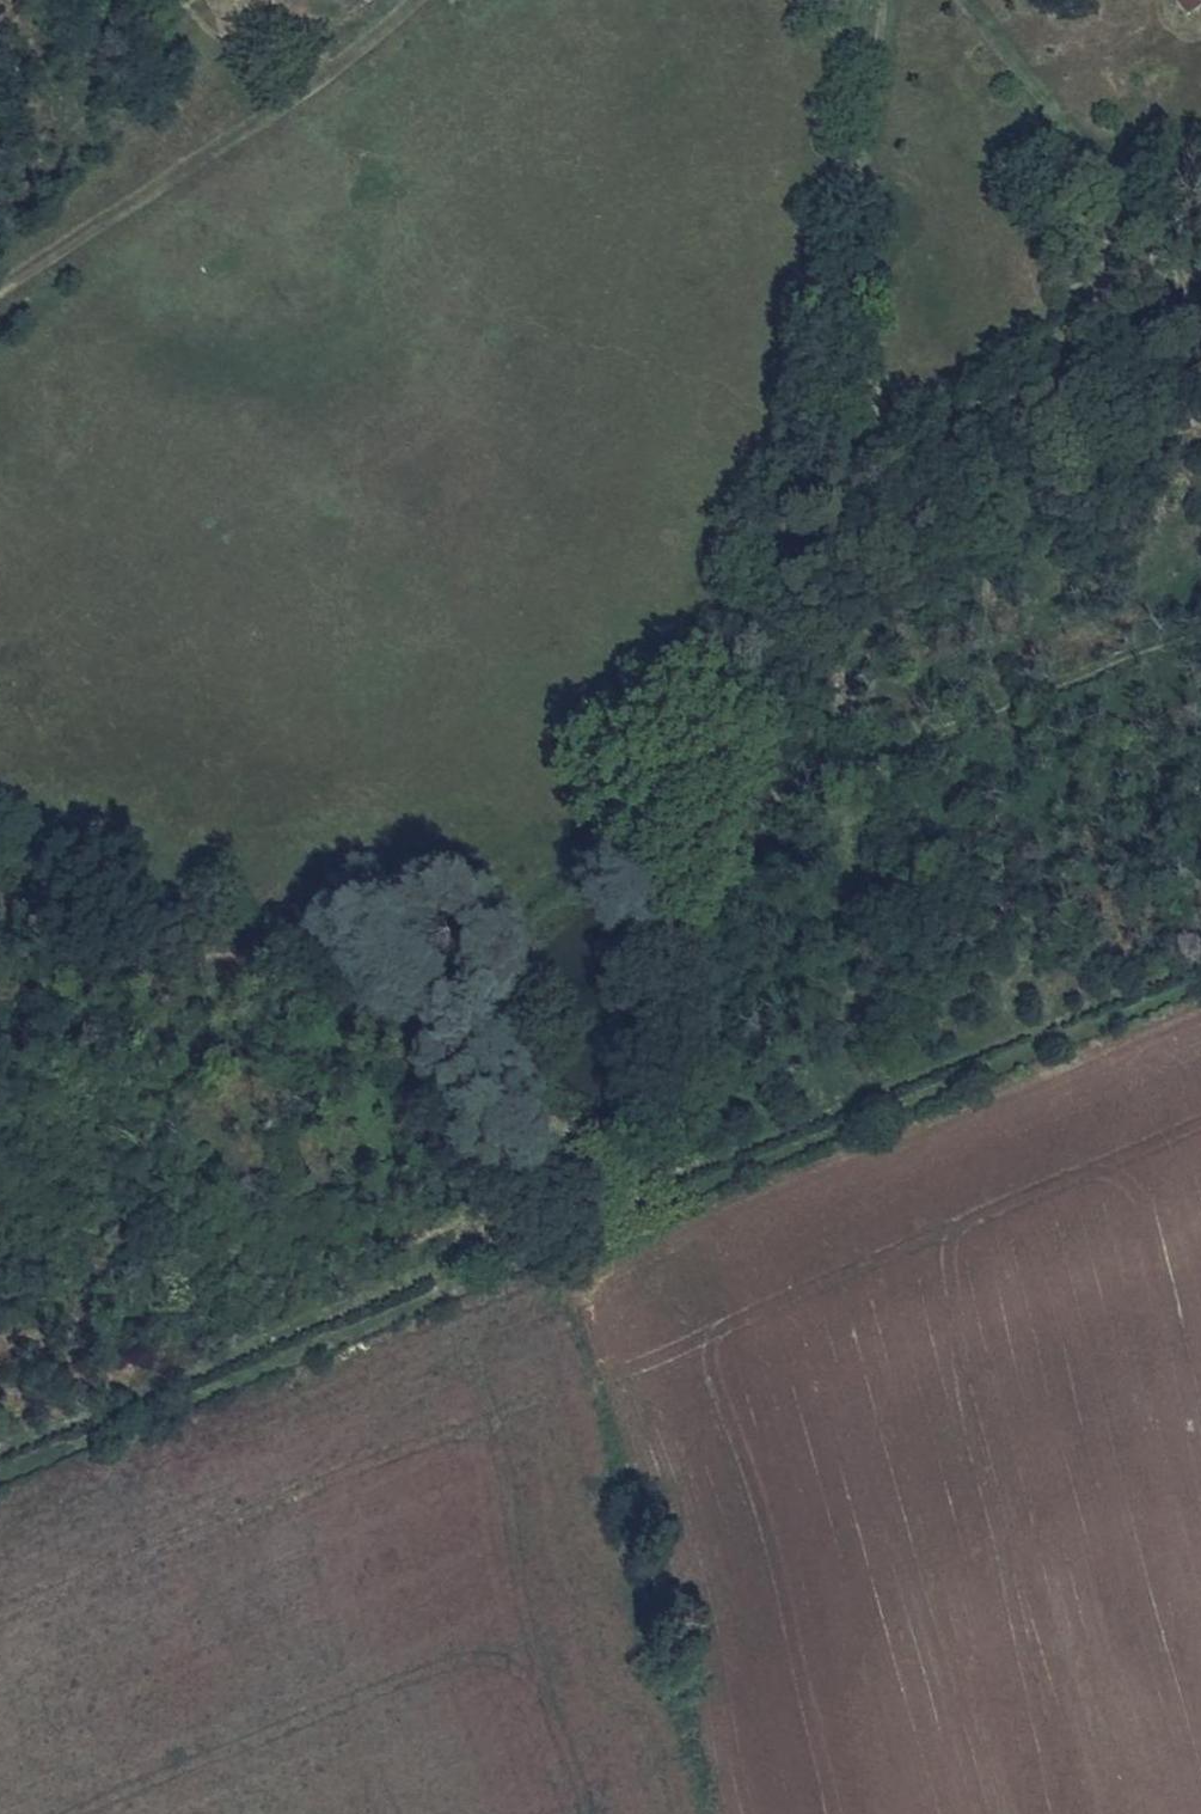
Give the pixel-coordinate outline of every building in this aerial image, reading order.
[(1176,1),(1189,20),(1200,11),(1200,0),(1177,0),(1176,1)]
